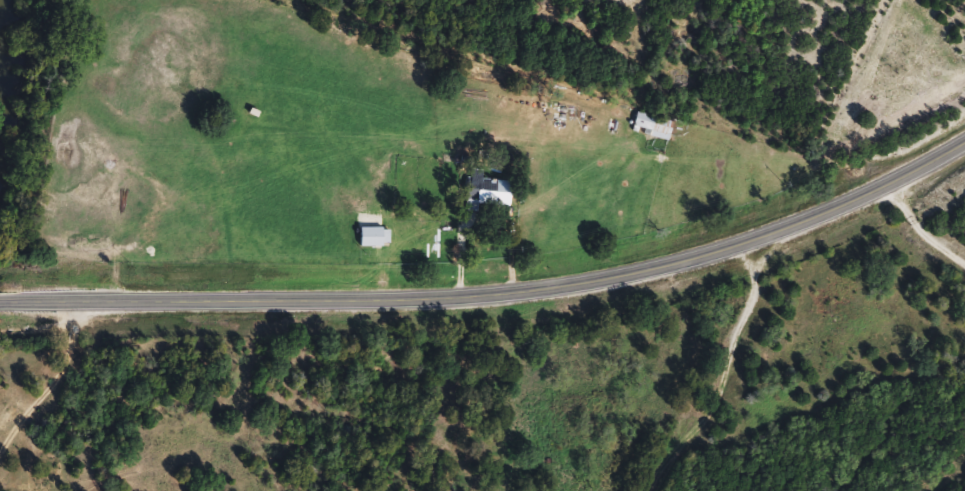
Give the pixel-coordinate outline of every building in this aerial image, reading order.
[(671,139),(675,123),(639,113),(635,130),(671,139)] [(481,205),(511,208),(513,182),(484,180),(485,171),(470,170),(467,212),(480,213),(481,205)] [(390,249),(390,229),(362,229),(362,249),(390,249)]
